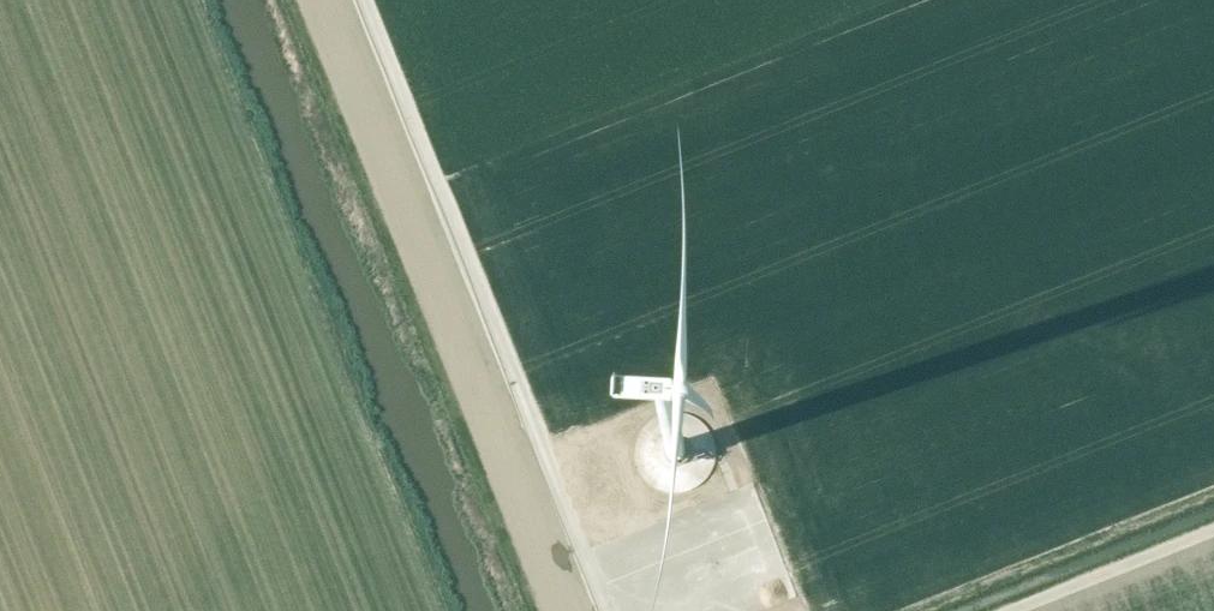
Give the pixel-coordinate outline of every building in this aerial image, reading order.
[(677,441),(676,441),(675,441),(674,442),(672,442),(671,442),(670,443),(669,443),(668,444),(667,445),(666,445),(665,446),(665,447),(664,448),(664,449),(663,450),(663,451),(662,453),(662,454),(662,455),(662,456),(662,457),(663,459),(663,460),(664,461),(664,462),(665,463),(665,464),(666,465),(667,466),(668,466),(669,467),(670,467),(671,468),(672,468),(674,468),(675,469),(676,469),(677,469),(678,468),(679,468),(681,468),(682,467),(683,467),(684,466),(685,466),(686,465),(686,464),(687,463),(688,462),(688,461),(689,460),(689,459),(689,457),(690,456),(690,455),(690,454),(689,453),(689,451),(689,450),(688,449),(688,448),(687,447),(686,446),(686,445),(685,445),(684,444),(683,443),(682,443),(681,442),(679,442),(678,442),(677,441)]
